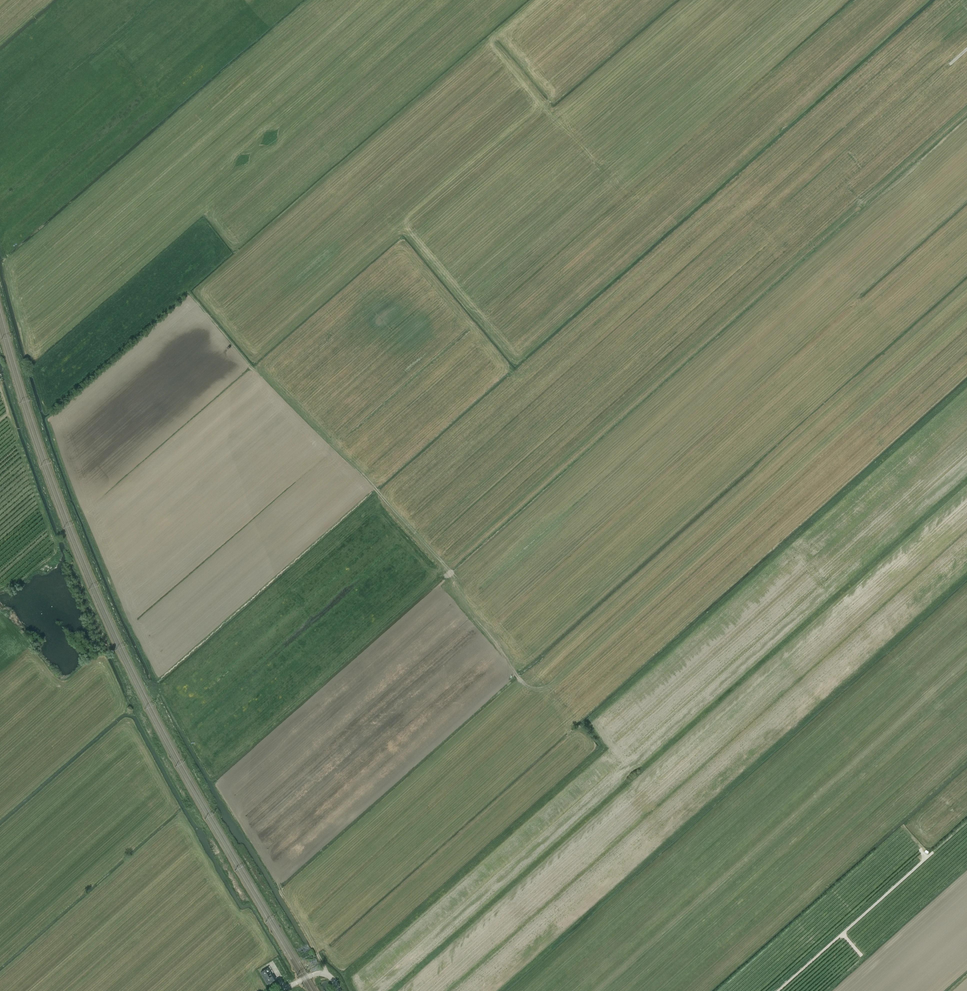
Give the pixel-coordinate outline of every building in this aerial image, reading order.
[(266,970),(261,973),(268,985),(275,980),(273,976),(270,977),(266,970)]
